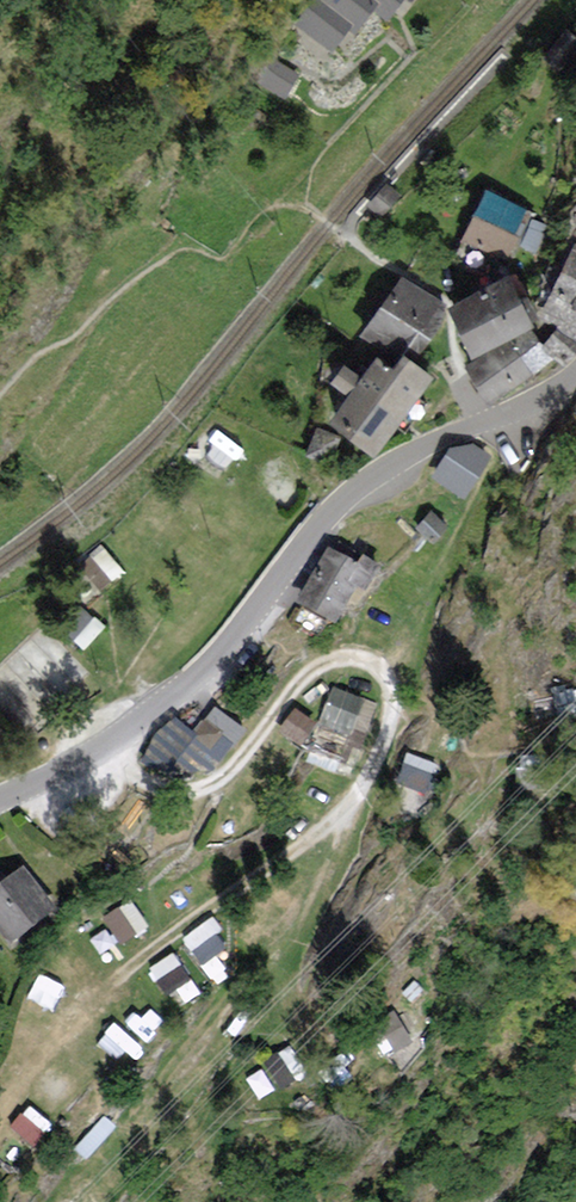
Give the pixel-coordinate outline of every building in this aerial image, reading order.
[(330,42),(348,19),(354,24),(372,1),(387,13),(397,0),(322,0),(322,1),(305,23),(330,42)] [(388,190),(375,204),(384,213),(397,198),(388,190)] [(524,210),(488,195),(469,240),(505,255),(524,210)] [(546,310),(572,324),(575,316),(575,253),(546,310)] [(444,312),(405,282),(368,332),(406,361),(444,312)] [(529,327),(507,282),(452,309),(474,353),(529,327)] [(547,361),(530,332),(471,366),(488,395),(547,361)] [(424,381),(406,367),(397,378),(377,363),(363,381),(346,367),(333,384),(352,398),(335,421),(373,449),(424,381)] [(228,459),(241,435),(216,421),(202,445),(228,459)] [(335,435),(315,424),(304,445),(324,456),(335,435)] [(487,457),(475,448),(454,449),(437,474),(463,491),(487,457)] [(363,557),(358,566),(331,551),(304,599),(336,617),(356,582),(362,586),(375,564),(363,557)] [(374,704),(335,689),(313,744),(346,756),(352,740),(359,743),(374,704)] [(314,724),(294,710),(283,727),(302,741),(314,724)] [(196,735),(176,719),(149,752),(178,775),(192,758),(207,769),(238,731),(225,720),(215,712),(196,735)] [(407,749),(396,777),(426,788),(437,760),(407,749)] [(9,937),(50,907),(23,871),(0,889),(0,925),(9,937)] [(129,896),(104,913),(122,942),(148,925),(129,896)] [(210,914),(184,931),(203,958),(228,941),(210,914)] [(172,1003),(197,989),(174,948),(150,962),(172,1003)] [(24,1105),(12,1125),(36,1139),(48,1119),(24,1105)]
